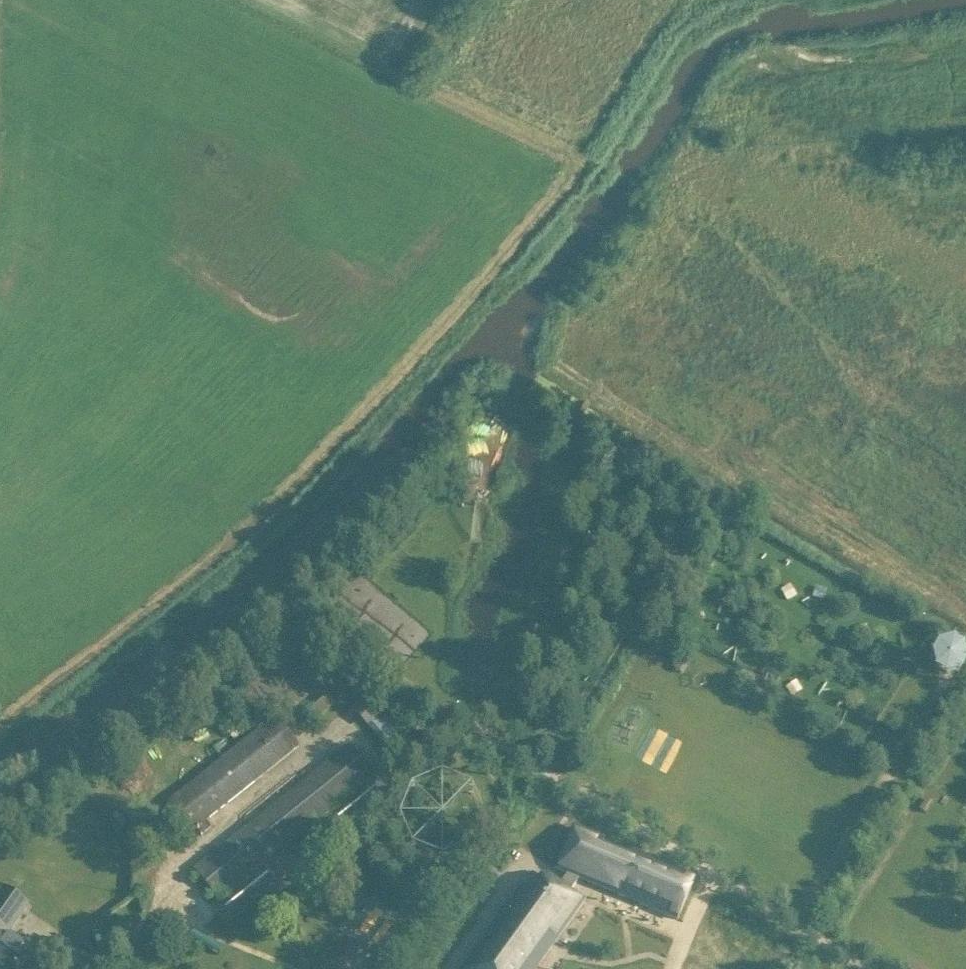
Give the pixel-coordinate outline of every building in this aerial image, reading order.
[(429,620),(354,581),(329,629),(404,668),(429,620)] [(963,657),(951,649),(938,653),(930,664),(933,678),(945,685),(959,682),(965,670),(963,657)] [(681,661),(674,670),(682,674),(688,665),(681,661)] [(190,831),(195,826),(202,835),(212,827),(205,818),(297,742),(274,714),(165,803),(190,831)] [(351,745),(196,868),(219,897),(221,899),(263,865),(278,883),(302,864),(290,847),(377,777),(351,745)] [(574,828),(557,870),(569,875),(560,887),(569,893),(579,879),(678,920),(695,879),(634,853),(631,860),(602,848),(605,841),(574,828)] [(479,968),(521,968),(527,961),(536,968),(580,908),(583,903),(569,893),(560,887),(546,876),(533,894),(531,896),(521,889),(489,934),(499,941),(479,968)] [(296,894),(304,904),(314,895),(306,886),(296,894)] [(27,907),(6,891),(0,899),(0,968),(19,968),(31,952),(7,934),(27,907)]
